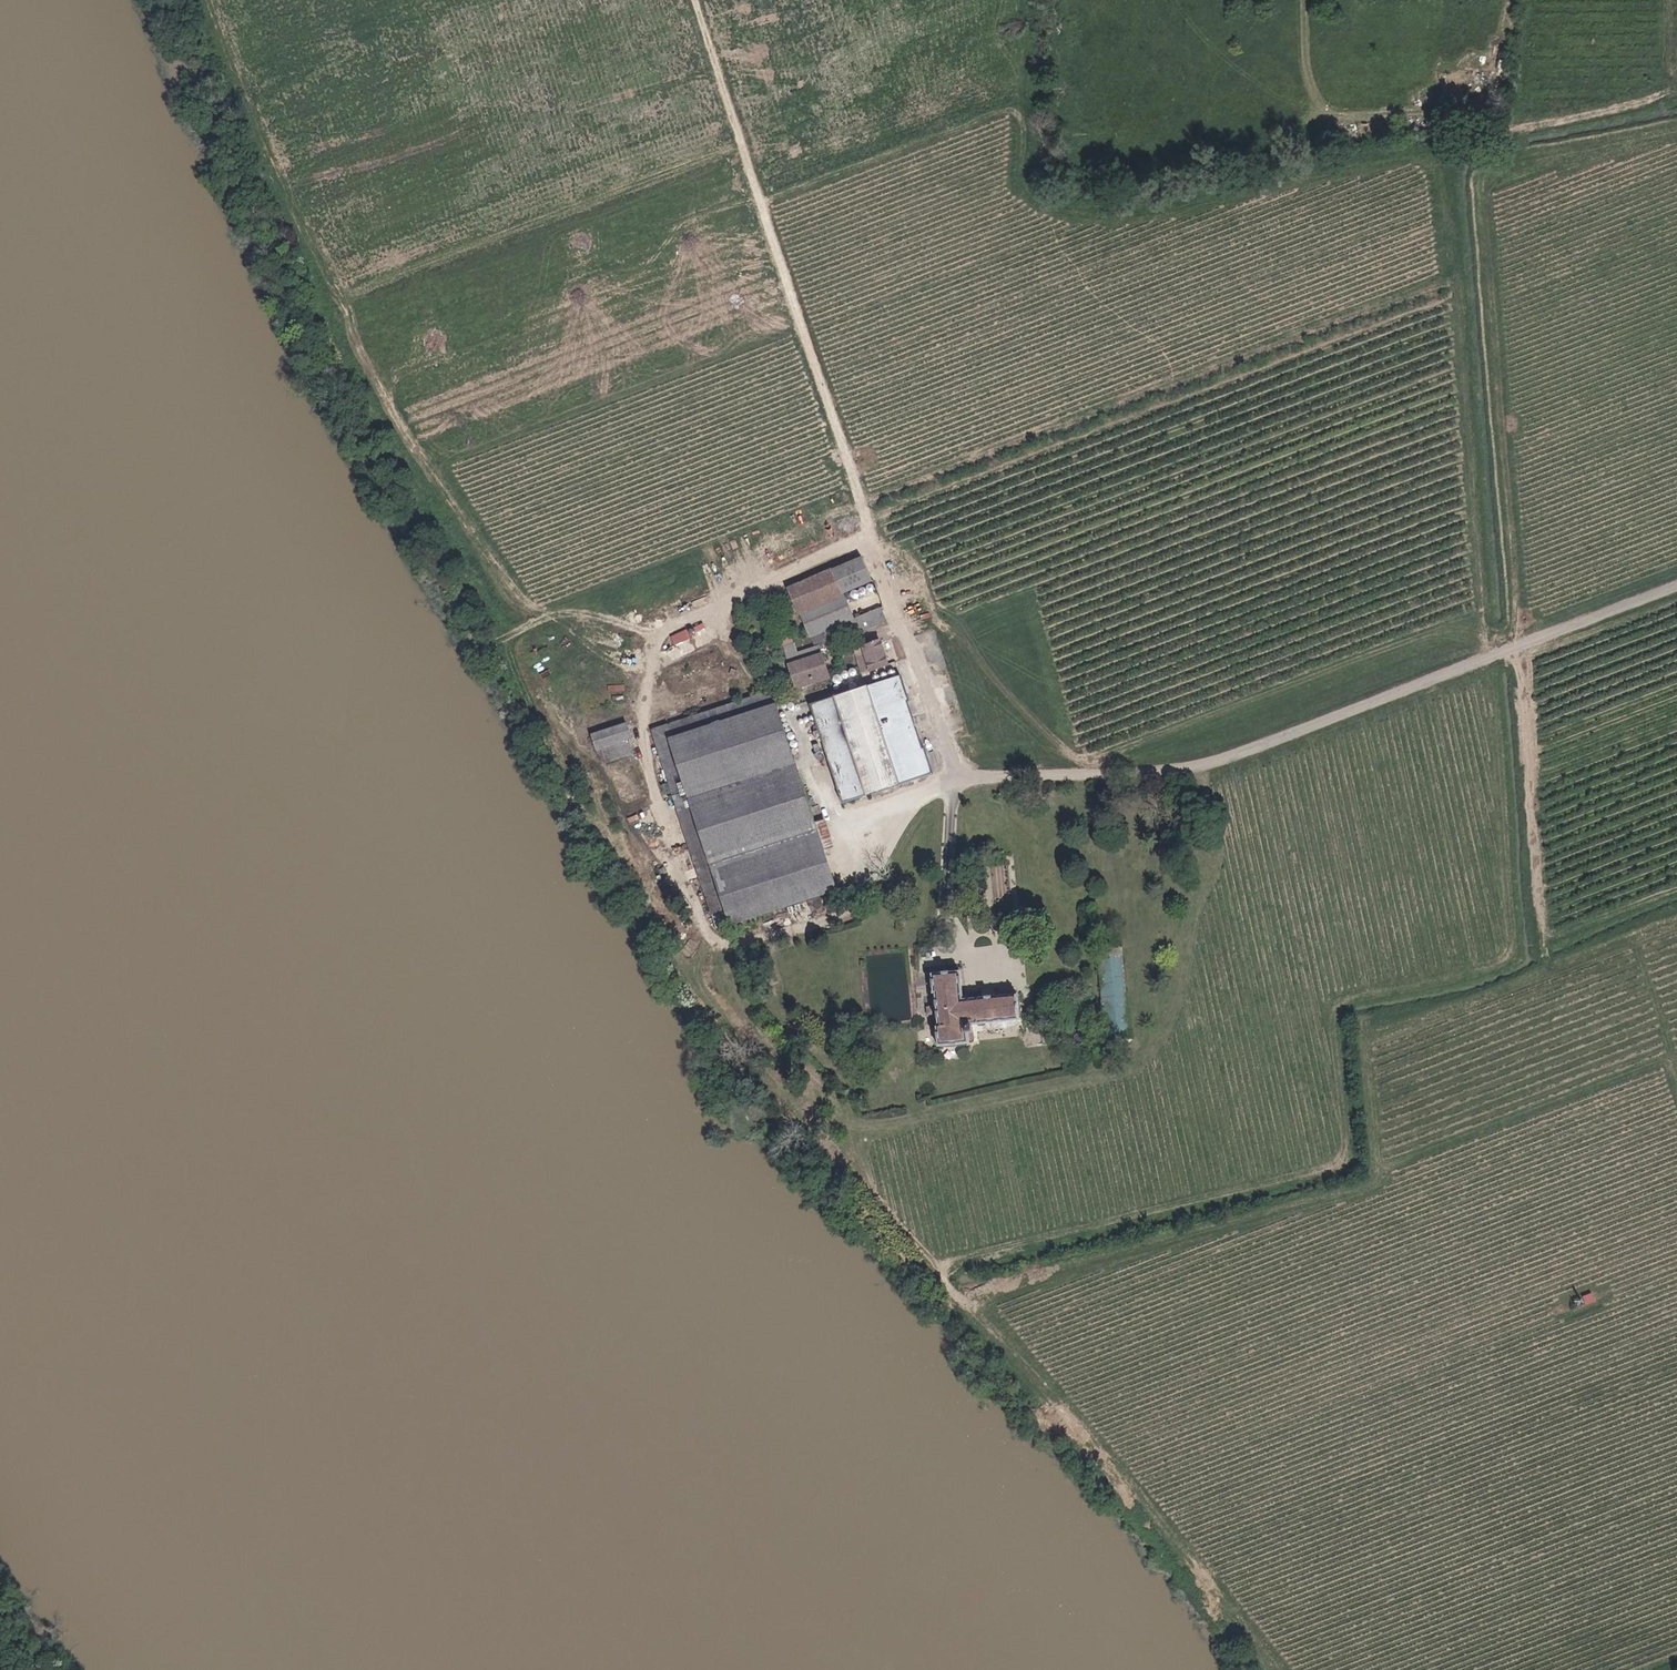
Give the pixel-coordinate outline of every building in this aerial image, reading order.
[(793,590),(802,612),(843,595),(873,583),(865,560),(793,590)] [(867,560),(865,560),(873,583),(875,583),(867,560)] [(813,637),(822,633),(853,620),(843,595),(802,612),(813,637)] [(853,620),(822,633),(829,648),(883,625),(877,610),(853,620)] [(676,644),(690,637),(686,628),(671,636),(676,644)] [(863,672),(888,664),(881,643),(856,652),(863,672)] [(788,657),(798,689),(829,679),(819,647),(788,657)] [(846,805),(934,775),(902,678),(813,708),(846,805)] [(770,692),(653,733),(665,768),(782,727),(770,692)] [(628,734),(632,733),(623,708),(588,719),(595,745),(601,744),(602,747),(629,739),(628,734)] [(782,727),(665,768),(695,856),(706,884),(823,846),(782,727)] [(823,846),(706,884),(720,929),(808,899),(811,909),(824,905),(820,894),(826,892),(829,902),(842,897),(823,846)] [(1107,1038),(1132,1036),(1124,954),(1099,957),(1107,1038)] [(963,998),(961,970),(933,973),(940,1045),(970,1042),(969,1032),(973,1031),(973,1023),(1020,1018),(1017,993),(963,998)]
